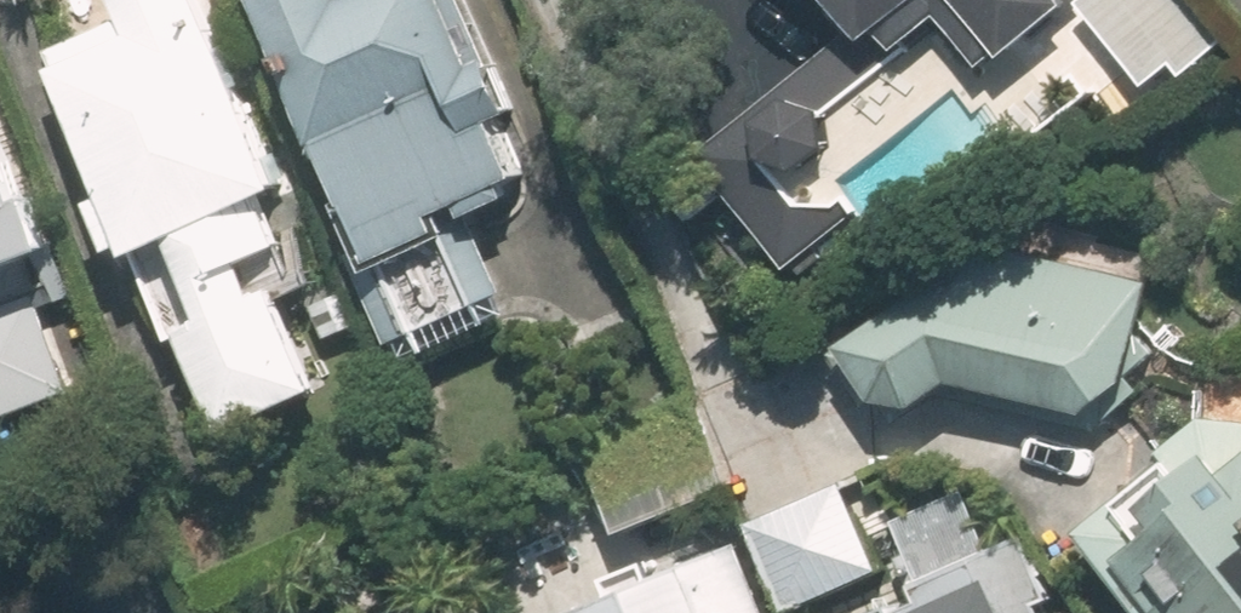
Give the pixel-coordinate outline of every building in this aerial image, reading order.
[(230,441),(333,394),(289,297),(327,280),(199,0),(116,0),(125,21),(53,53),(230,441)] [(397,335),(476,304),(442,220),(532,184),(457,0),(260,0),(397,335)] [(868,40),(916,0),(835,0),(868,40)] [(1002,58),(1073,0),(953,0),(1002,58)] [(1085,5),(1161,91),(1180,74),(1188,83),(1226,50),(1182,0),(1092,0),(1085,5)] [(50,256),(0,118),(0,274),(50,256)] [(1154,281),(985,251),(971,261),(844,348),(897,424),(962,380),(961,384),(1129,414),(1154,281)] [(621,531),(733,492),(705,410),(592,450),(621,531)] [(1161,612),(1240,612),(1240,462),(1232,470),(1218,453),(1141,519),(1155,536),(1120,566),(1161,612)] [(886,577),(847,483),(759,520),(797,612),(799,612),(886,577)] [(738,543),(548,609),(550,612),(763,612),(738,543)] [(1016,570),(912,612),(1034,612),(1016,570)]
